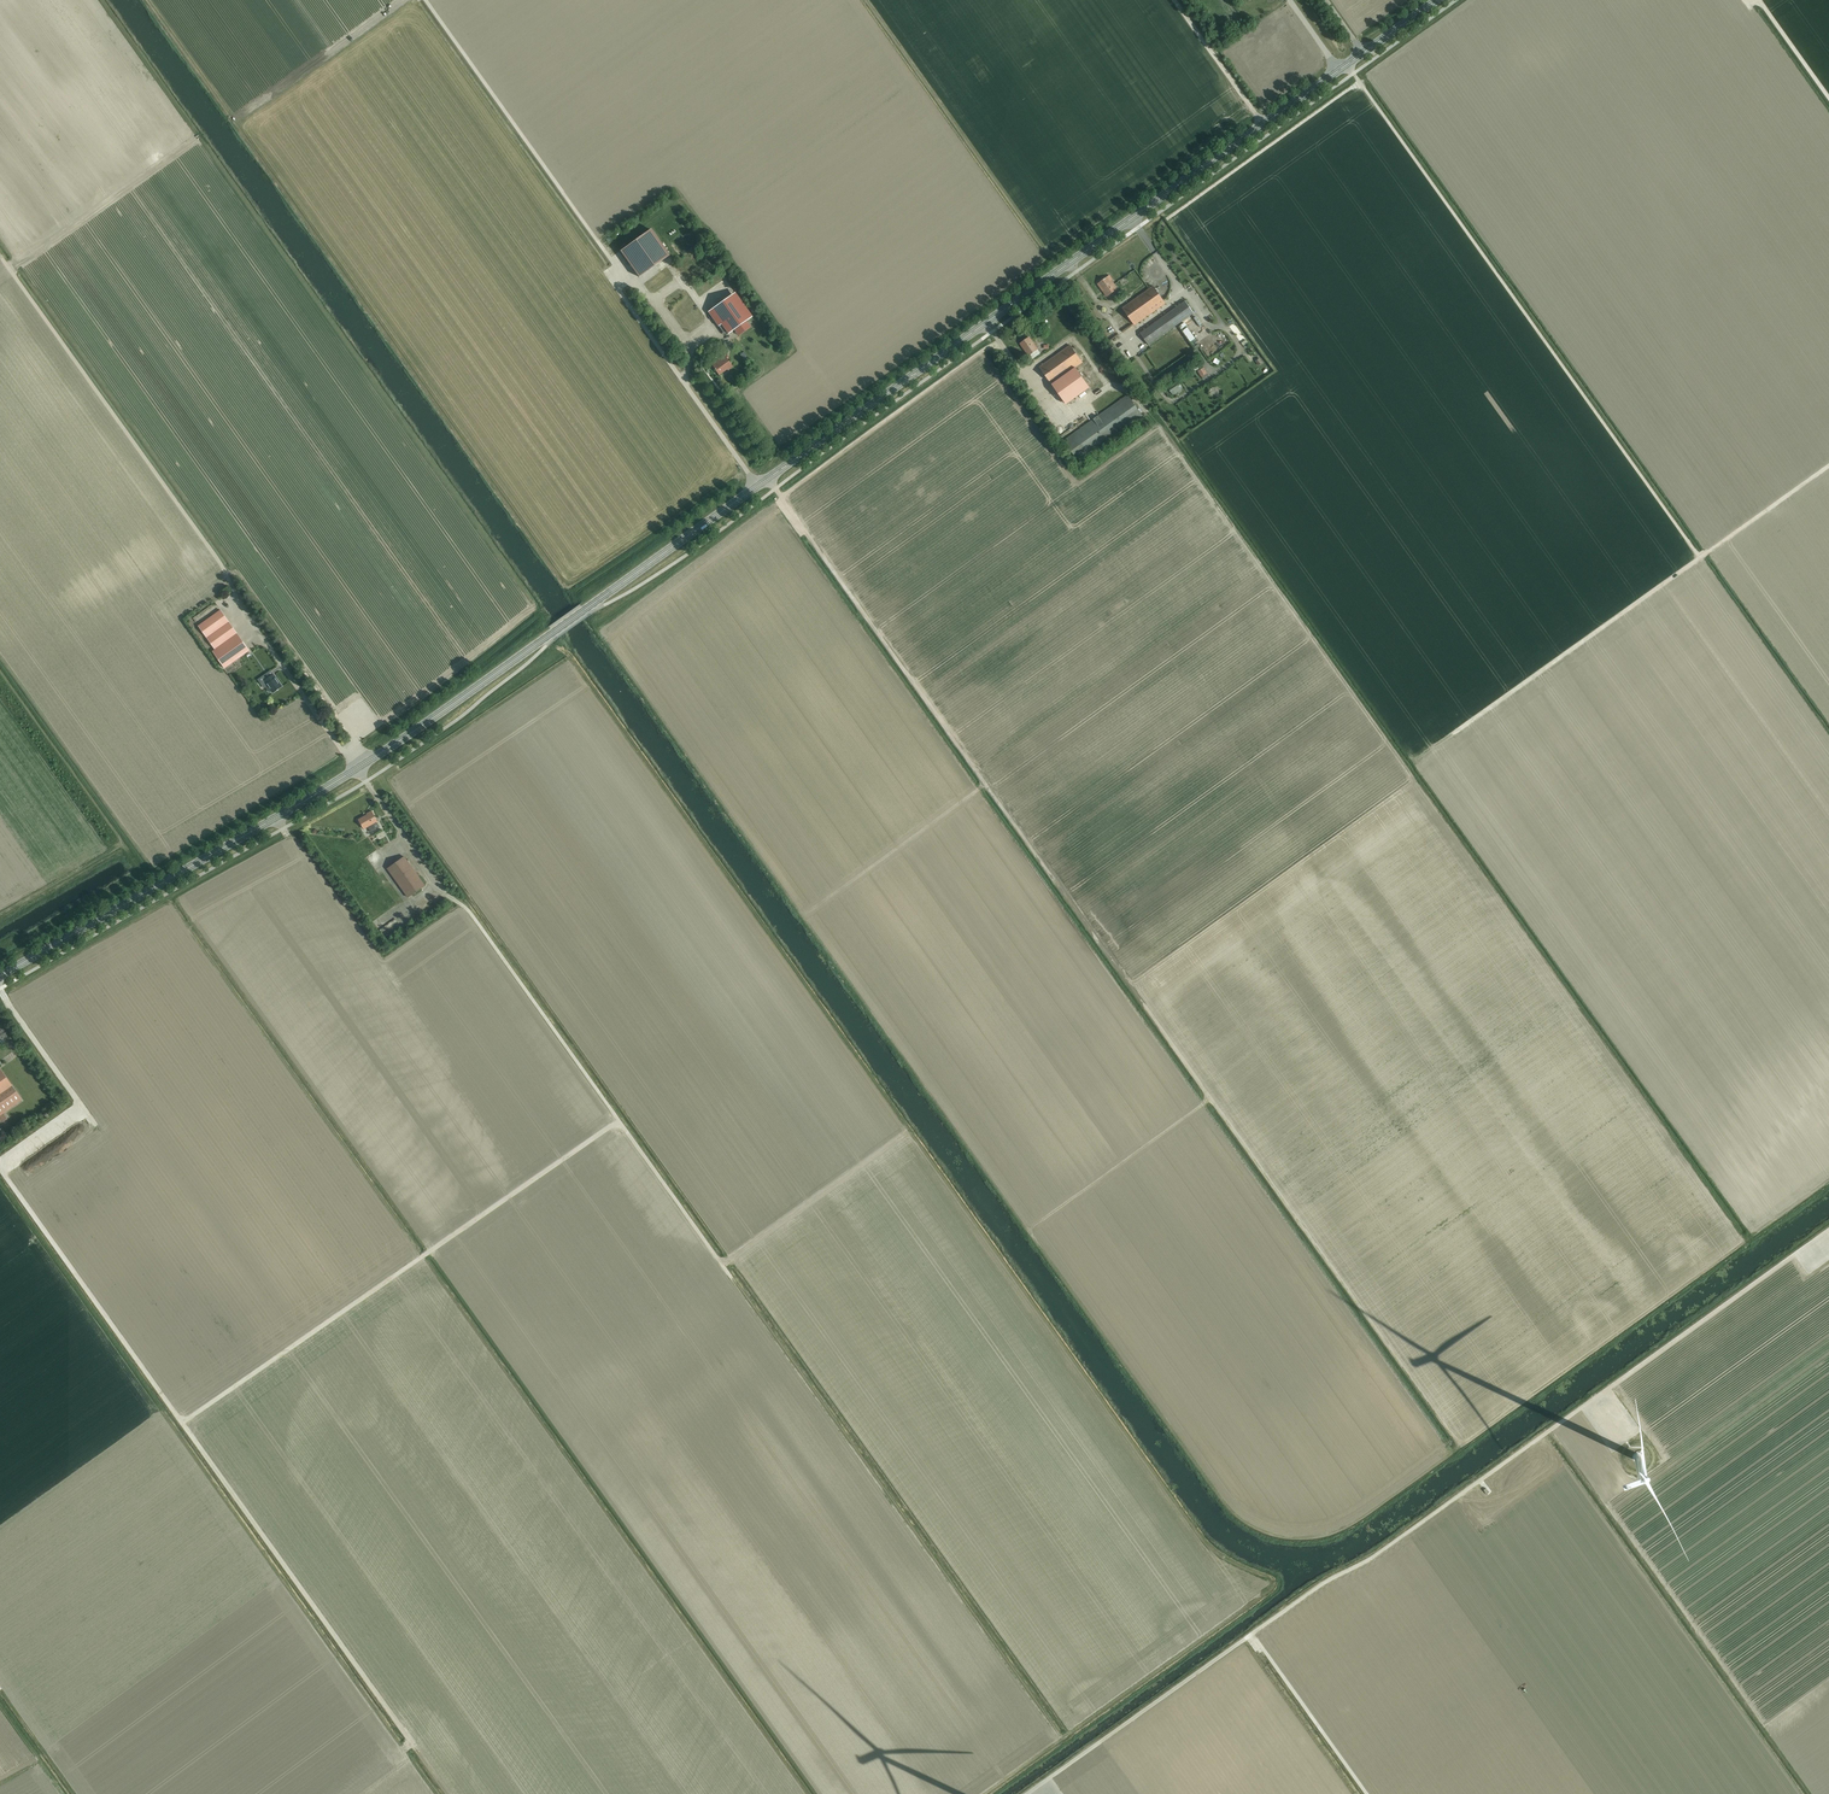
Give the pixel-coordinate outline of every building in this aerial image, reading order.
[(638,277),(670,254),(650,227),(619,250),(638,277)] [(1107,296),(1118,289),(1111,280),(1110,281),(1107,277),(1099,283),(1105,291),(1104,292),(1107,296)] [(1135,325),(1165,303),(1153,286),(1122,308),(1135,325)] [(736,301),(733,303),(735,306),(742,302),(739,297),(735,300),(736,301)] [(721,324),(728,334),(752,317),(752,316),(740,325),(723,301),(708,311),(718,326),(721,324)] [(1149,345),(1171,330),(1194,313),(1186,301),(1140,333),(1149,345)] [(1029,356),(1038,349),(1029,337),(1020,344),(1029,356)] [(1070,345),(1039,367),(1052,384),(1076,367),(1082,362),(1070,345)] [(728,370),(732,366),(725,356),(716,362),(717,363),(713,366),(715,368),(714,369),(715,370),(716,370),(719,374),(727,369),(728,370)] [(1089,386),(1076,367),(1052,384),(1065,403),(1089,386)] [(1206,369),(1201,373),(1205,379),(1210,376),(1206,369)] [(1128,395),(1076,432),(1064,440),(1079,462),(1143,416),(1128,395)] [(1091,405),(1087,408),(1092,414),(1096,412),(1091,405)] [(198,626),(207,637),(229,622),(220,610),(198,626)] [(207,637),(215,649),(237,633),(229,622),(207,637)] [(215,649),(213,651),(225,668),(249,650),(237,633),(215,649)] [(273,692),(282,686),(273,674),(264,680),(267,684),(266,685),(266,687),(268,691),(271,692),(272,691),(273,692)] [(363,829),(367,827),(370,832),(375,829),(374,828),(379,826),(377,823),(378,822),(372,811),(367,813),(367,815),(358,820),(363,829)] [(404,856),(387,868),(408,897),(424,885),(404,856)] [(11,1085),(0,1070),(0,1093),(11,1085)] [(11,1085),(0,1093),(0,1115),(22,1100),(11,1085)] [(9,1153),(2,1160),(5,1163),(12,1157),(9,1153)] [(1632,1456),(1632,1457),(1632,1458),(1632,1459),(1632,1460),(1633,1461),(1634,1462),(1635,1463),(1636,1463),(1637,1463),(1638,1463),(1639,1463),(1640,1463),(1641,1462),(1642,1462),(1642,1461),(1643,1461),(1643,1460),(1643,1459),(1644,1458),(1644,1457),(1644,1456),(1643,1455),(1643,1454),(1642,1453),(1641,1452),(1640,1452),(1639,1451),(1638,1451),(1637,1451),(1636,1452),(1635,1452),(1634,1452),(1634,1453),(1633,1453),(1633,1454),(1632,1454),(1632,1455),(1632,1456)]
